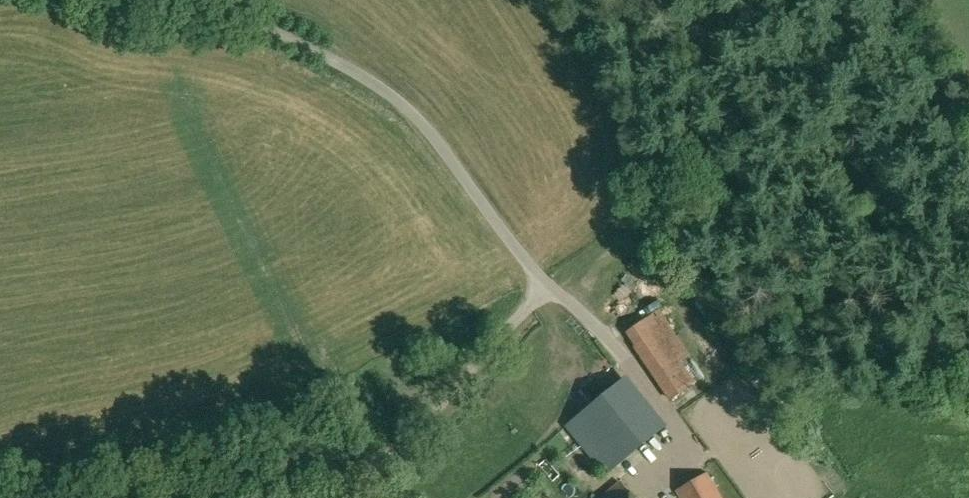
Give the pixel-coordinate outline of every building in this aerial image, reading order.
[(658,329),(667,322),(659,309),(627,331),(636,344),(635,345),(672,399),(695,383),(658,329)] [(699,335),(710,347),(718,339),(707,328),(699,335)] [(567,426),(606,473),(653,435),(614,387),(567,426)] [(681,497),(721,497),(707,473),(677,490),(681,497)]
